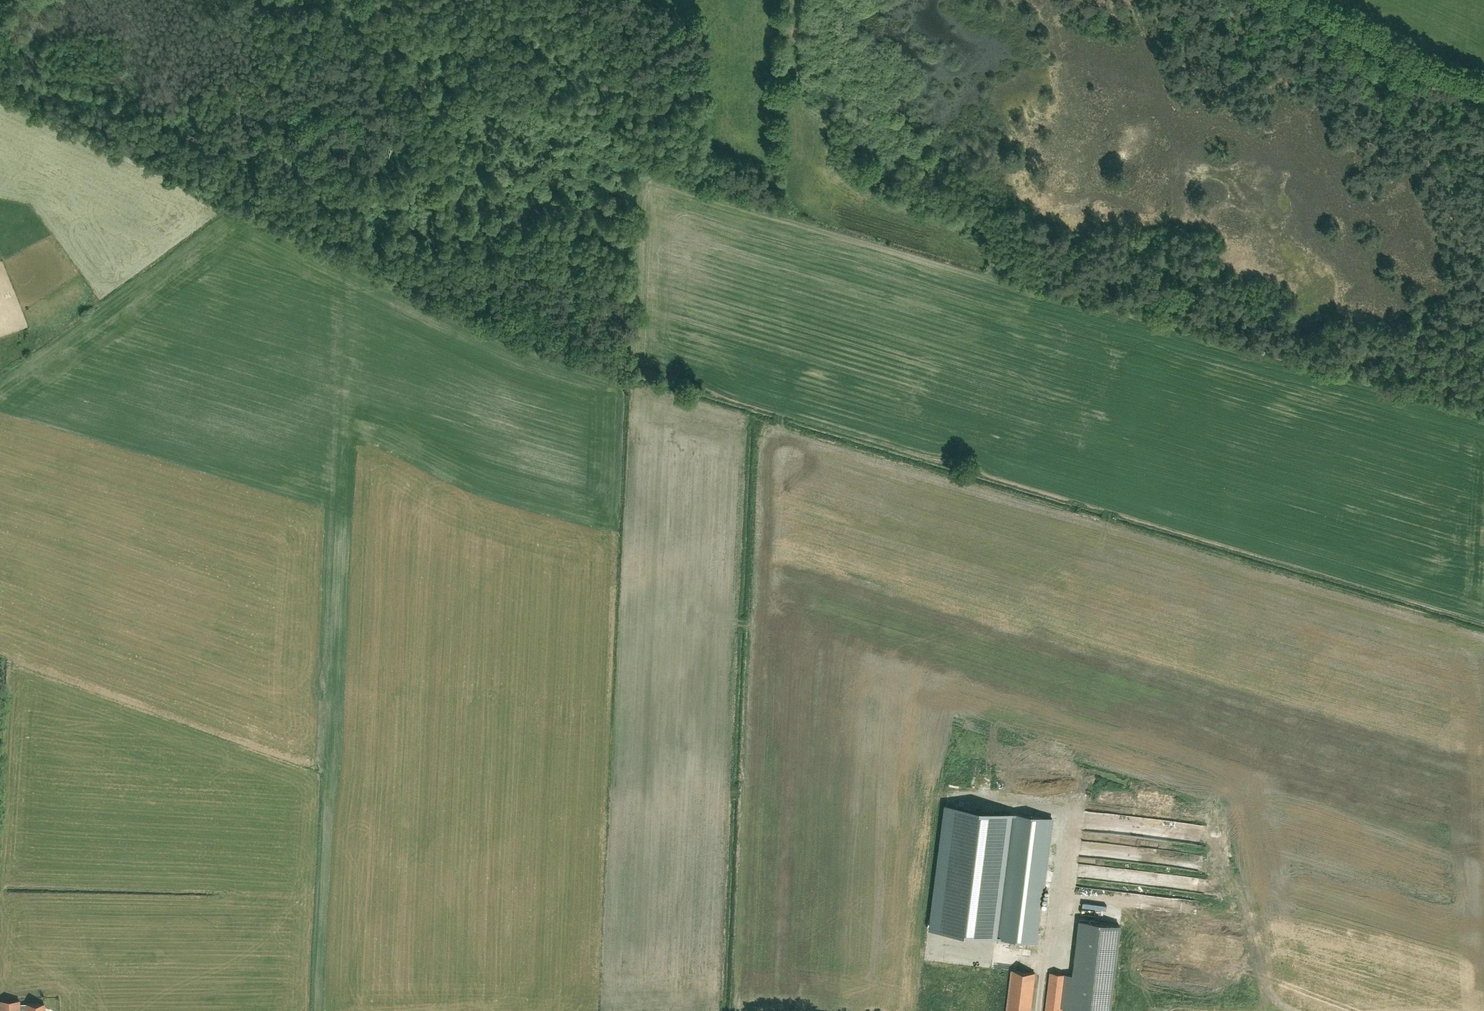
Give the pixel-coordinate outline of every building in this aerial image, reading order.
[(946,805),(931,928),(996,936),(1038,942),(1052,818),(1011,813),(946,805)] [(1125,814),(1122,834),(1130,835),(1134,816),(1125,814)] [(1064,917),(1069,918),(1073,901),(1068,900),(1064,917)] [(1062,1008),(1062,1007),(1099,1010),(1110,1010),(1120,926),(1080,921),(1074,975),(1066,974),(1052,973),(1051,972),(1046,1010),(1062,1010),(1062,1008)] [(1035,973),(1012,970),(1007,1010),(1030,1010),(1035,973)] [(19,1004),(19,1000),(0,1001),(0,1010),(44,1010),(44,1003),(19,1004)]
